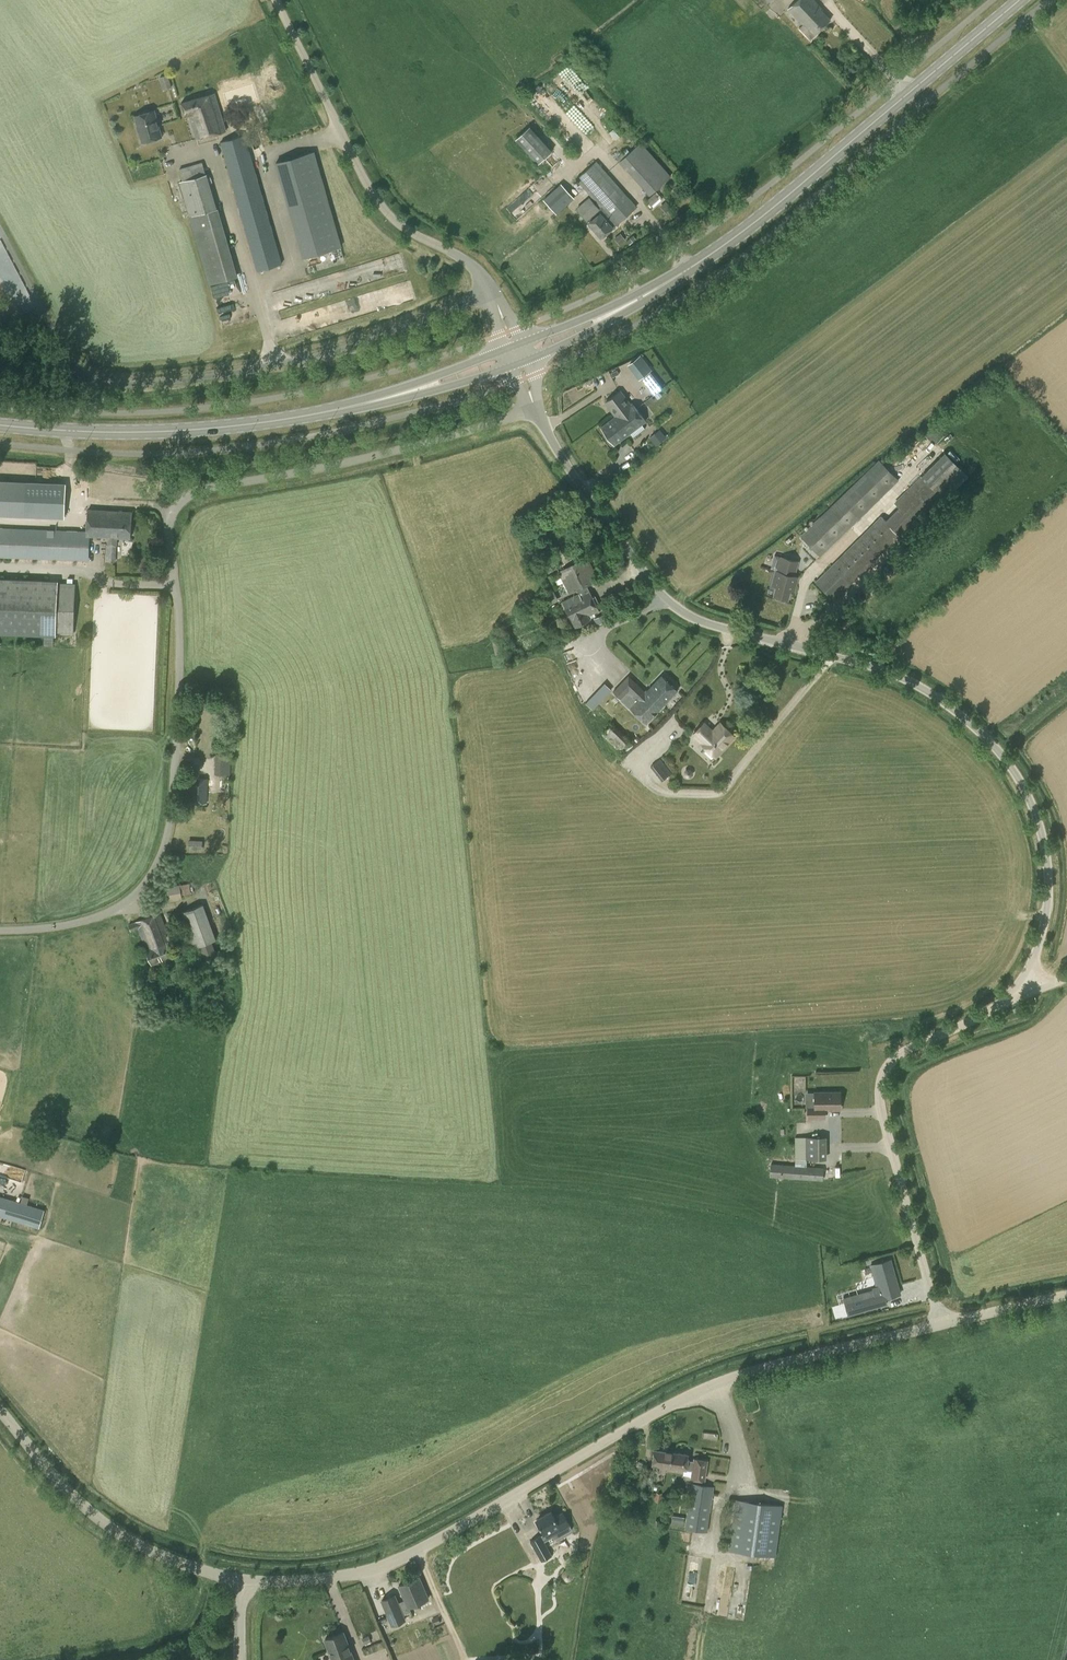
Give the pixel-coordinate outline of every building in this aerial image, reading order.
[(831,19),(820,8),(822,8),(815,0),(796,0),(787,9),(802,25),(799,28),(810,39),(831,19)] [(162,86),(170,83),(168,75),(159,77),(162,86)] [(182,104),(186,115),(189,114),(196,139),(226,131),(214,94),(182,104)] [(155,112),(136,117),(144,143),(163,137),(155,112)] [(515,139),(538,164),(552,151),(530,126),(515,139)] [(256,271),(283,263),(246,135),(219,142),(228,174),(256,271)] [(619,162),(649,196),(671,176),(641,142),(619,162)] [(314,152),(276,163),(303,257),(341,247),(314,152)] [(577,180),(602,207),(600,209),(590,197),(577,209),(589,223),(602,238),(637,207),(597,162),(577,180)] [(179,181),(189,216),(193,231),(208,284),(237,276),(222,222),(218,208),(217,208),(207,174),(205,174),(203,166),(188,170),(187,168),(180,170),(183,180),(179,181)] [(574,198),(560,183),(544,198),(557,212),(574,198)] [(654,193),(650,197),(646,201),(651,206),(655,202),(659,199),(654,193)] [(662,204),(667,210),(670,207),(666,201),(662,204)] [(9,321),(3,311),(0,313),(0,326),(9,321)] [(640,378),(649,371),(651,370),(640,356),(630,364),(640,378)] [(656,382),(649,371),(640,378),(648,388),(656,382)] [(605,403),(614,415),(630,403),(621,391),(605,403)] [(632,403),(630,403),(614,415),(600,426),(614,445),(646,421),(632,403)] [(655,445),(661,441),(655,433),(649,438),(655,445)] [(831,565),(814,582),(834,600),(850,585),(899,536),(904,541),(945,500),(958,487),(969,477),(968,476),(944,452),(921,475),(894,503),(899,507),(886,521),(881,516),(876,520),(831,565)] [(800,536),(820,557),(898,480),(895,477),(901,472),(888,458),(883,463),(879,459),(800,536)] [(67,516),(67,480),(36,479),(36,515),(67,516)] [(24,515),(25,483),(0,482),(0,514),(24,515)] [(89,536),(108,537),(108,545),(107,545),(106,561),(115,562),(116,545),(116,537),(130,538),(131,513),(88,510),(87,532),(0,528),(0,558),(87,561),(89,536)] [(768,552),(765,565),(776,567),(779,555),(768,552)] [(777,587),(774,596),(776,596),(776,599),(785,601),(785,599),(788,600),(799,562),(782,557),(778,571),(776,571),(772,585),(777,587)] [(598,580),(588,558),(558,572),(561,579),(569,595),(577,591),(578,593),(561,602),(575,628),(590,620),(589,618),(600,611),(586,586),(598,580)] [(0,579),(0,634),(56,636),(56,634),(70,635),(72,584),(58,584),(58,581),(0,579)] [(549,606),(559,600),(553,590),(543,596),(549,606)] [(604,614),(594,619),(597,625),(607,620),(604,614)] [(497,637),(491,638),(495,655),(501,653),(497,637)] [(678,691),(661,674),(645,689),(629,675),(613,691),(622,700),(629,693),(636,699),(629,707),(646,724),(678,691)] [(602,734),(619,752),(630,741),(631,739),(613,722),(602,734)] [(713,731),(704,723),(693,734),(702,742),(701,743),(716,756),(734,737),(720,723),(713,731)] [(216,754),(216,773),(231,773),(232,754),(216,754)] [(662,781),(672,773),(666,766),(657,773),(662,781)] [(213,787),(214,780),(190,779),(189,802),(207,803),(207,787),(213,787)] [(188,840),(188,849),(202,850),(203,841),(188,840)] [(189,883),(179,885),(167,887),(167,888),(163,889),(164,896),(168,895),(169,902),(182,899),(181,895),(191,893),(189,883)] [(203,904),(177,914),(186,939),(175,943),(179,953),(195,948),(201,965),(219,958),(212,941),(216,940),(203,904)] [(152,964),(172,956),(166,943),(171,940),(160,912),(135,921),(135,922),(128,925),(131,932),(138,929),(145,949),(146,949),(152,964)] [(839,1091),(814,1091),(814,1108),(806,1108),(806,1119),(825,1118),(825,1109),(840,1109),(839,1091)] [(825,1160),(824,1137),(806,1137),(806,1160),(825,1160)] [(770,1177),(823,1181),(824,1167),(771,1163),(770,1177)] [(39,1228),(45,1209),(0,1196),(0,1216),(39,1228)] [(872,1288),(872,1289),(863,1292),(864,1298),(867,1310),(887,1304),(885,1298),(900,1293),(896,1280),(895,1281),(891,1268),(892,1268),(890,1259),(870,1265),(876,1286),(872,1288)] [(666,1473),(667,1466),(670,1466),(672,1451),(654,1449),(652,1464),(660,1465),(659,1472),(666,1473)] [(691,1454),(672,1451),(670,1466),(689,1469),(693,1469),(691,1478),(704,1479),(707,1460),(694,1458),(694,1461),(690,1460),(691,1454)] [(691,1483),(684,1529),(708,1532),(714,1487),(691,1483)] [(775,1556),(782,1506),(737,1500),(730,1550),(775,1556)] [(542,1518),(536,1521),(543,1534),(530,1541),(541,1561),(552,1555),(545,1541),(553,1536),(555,1539),(573,1530),(570,1525),(571,1525),(563,1512),(554,1517),(551,1512),(541,1517),(542,1518)] [(410,1611),(409,1607),(428,1599),(419,1577),(399,1585),(405,1600),(398,1603),(395,1595),(382,1600),(392,1625),(405,1620),(403,1614),(410,1611)] [(343,1632),(325,1639),(333,1659),(354,1659),(343,1632)]
